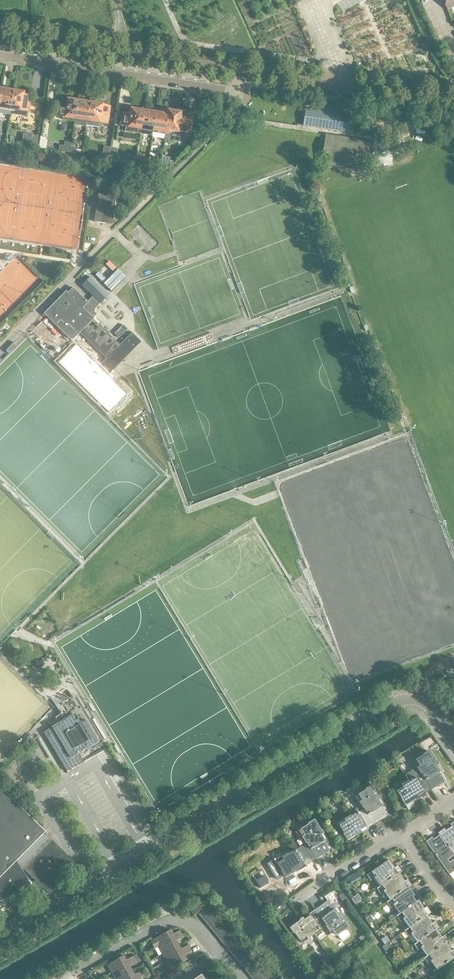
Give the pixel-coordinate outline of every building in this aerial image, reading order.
[(448,9),(453,6),(453,0),(444,0),(448,9)] [(0,88),(0,92),(0,113),(9,115),(10,113),(13,90),(0,88)] [(24,92),(13,90),(10,113),(27,116),(30,95),(23,94),(24,92)] [(75,118),(78,100),(67,99),(66,108),(59,107),(57,115),(75,118)] [(86,126),(86,125),(87,120),(89,102),(78,100),(75,118),(74,124),(86,126)] [(108,123),(110,106),(102,105),(102,104),(89,102),(87,120),(86,125),(98,127),(99,122),(100,121),(108,123)] [(140,133),(144,110),(132,108),(131,113),(123,111),(121,125),(126,126),(126,131),(140,133)] [(304,123),(303,125),(330,129),(348,132),(351,115),(321,111),(306,108),(305,116),(304,123)] [(152,135),(153,130),(156,112),(144,110),(140,133),(152,135)] [(168,114),(165,132),(164,140),(168,141),(170,130),(178,131),(178,130),(191,132),(193,119),(180,117),(181,112),(168,110),(168,114)] [(165,132),(168,114),(156,112),(153,130),(165,132)] [(36,146),(38,136),(25,134),(24,145),(36,146)] [(327,135),(323,162),(347,166),(348,159),(366,162),(368,155),(372,156),(374,144),(369,143),(370,142),(327,135)] [(39,136),(37,147),(45,148),(47,137),(39,136)] [(108,158),(110,146),(103,145),(101,157),(108,158)] [(110,146),(108,158),(115,159),(117,147),(110,146)] [(161,160),(160,166),(160,167),(168,168),(173,163),(170,158),(161,156),(161,160)] [(112,224),(116,196),(98,194),(94,222),(112,224)] [(126,278),(118,269),(104,283),(112,292),(126,278)] [(66,291),(44,314),(56,326),(72,341),(80,333),(103,355),(106,359),(99,366),(108,375),(141,342),(132,333),(120,345),(94,319),(89,314),(100,303),(108,295),(100,287),(91,277),(82,285),(94,296),(88,302),(73,288),(68,293),(66,291)] [(123,325),(114,335),(118,339),(127,329),(123,325)] [(76,346),(58,364),(109,414),(126,396),(76,346)] [(56,719),(58,721),(66,716),(74,711),(80,721),(85,718),(98,740),(102,738),(76,695),(72,697),(71,695),(58,703),(55,705),(60,712),(54,716),(56,719)] [(98,740),(85,718),(80,721),(74,711),(66,716),(58,721),(43,730),(67,770),(83,760),(79,752),(98,740)] [(445,782),(433,763),(435,762),(428,751),(415,759),(419,766),(417,767),(410,770),(412,773),(406,776),(409,781),(421,774),(431,790),(445,782)] [(403,788),(401,790),(397,792),(405,805),(431,790),(421,774),(409,781),(402,785),(403,788)] [(364,808),(374,824),(387,816),(377,799),(379,797),(372,786),(359,794),(362,800),(360,802),(364,808)] [(19,862),(23,867),(25,870),(49,894),(78,866),(67,855),(0,788),(0,881),(19,862)] [(346,823),(340,826),(348,840),(374,824),(364,808),(345,820),(346,823)] [(315,820),(305,826),(301,828),(305,835),(302,837),(306,843),(316,859),(330,851),(319,833),(322,832),(315,820)] [(453,854),(453,828),(453,826),(446,831),(445,829),(439,833),(441,835),(453,854)] [(441,835),(434,840),(433,838),(426,842),(450,875),(453,872),(453,854),(441,835)] [(316,859),(306,843),(282,858),(284,861),(277,865),(284,878),(316,859)] [(377,889),(399,874),(402,871),(398,865),(395,867),(389,859),(367,875),(371,881),(375,878),(379,885),(376,887),(377,889)] [(23,867),(19,862),(0,881),(0,906),(34,886),(25,870),(23,867)] [(350,884),(360,877),(357,872),(347,879),(350,884)] [(408,887),(411,885),(407,879),(404,881),(399,874),(377,889),(381,895),(384,892),(388,898),(385,900),(387,902),(408,887)] [(418,901),(421,899),(417,893),(414,895),(408,887),(387,902),(391,908),(394,906),(398,912),(395,915),(396,916),(418,901)] [(328,900),(315,910),(326,925),(330,931),(332,930),(337,936),(338,935),(341,940),(350,935),(346,929),(350,926),(342,916),(340,917),(328,900)] [(426,916),(431,913),(426,907),(423,909),(418,901),(396,916),(400,922),(404,920),(408,926),(403,929),(404,931),(426,916)] [(189,910),(191,911),(194,915),(202,908),(198,903),(189,910)] [(203,919),(212,911),(208,907),(199,914),(203,919)] [(315,910),(290,927),(299,940),(305,936),(307,939),(326,925),(315,910)] [(212,911),(203,919),(207,923),(216,916),(212,911)] [(211,928),(220,920),(216,916),(207,923),(211,928)] [(436,930),(439,928),(434,922),(432,924),(426,916),(404,931),(408,937),(411,935),(416,941),(413,943),(414,945),(436,930)] [(220,920),(211,928),(214,932),(223,925),(220,920)] [(223,925),(214,932),(218,937),(227,929),(223,925)] [(222,941),(231,934),(227,929),(218,937),(222,941)] [(446,944),(448,942),(444,936),(441,938),(436,930),(414,945),(418,951),(421,949),(426,955),(423,957),(424,959),(446,944)] [(173,935),(171,931),(154,940),(151,942),(155,949),(158,948),(182,935),(180,931),(173,935)] [(226,946),(235,939),(231,934),(222,941),(226,946)] [(162,955),(179,946),(177,942),(183,938),(182,935),(158,948),(162,955)] [(235,939),(226,946),(229,951),(238,943),(235,939)] [(233,955),(242,948),(238,943),(229,951),(233,955)] [(424,959),(428,964),(431,962),(435,969),(432,971),(434,973),(453,959),(453,950),(453,949),(451,951),(446,944),(424,959)] [(166,962),(190,949),(188,946),(181,950),(179,946),(162,955),(166,962)] [(242,948),(233,955),(237,960),(246,952),(242,948)] [(190,949),(166,962),(171,970),(187,961),(185,957),(192,953),(190,949)] [(241,964),(250,957),(246,952),(237,960),(241,964)] [(111,973),(135,960),(133,957),(126,961),(124,956),(107,966),(111,973)] [(250,957),(241,964),(245,969),(254,961),(250,957)] [(135,960),(111,973),(114,978),(119,978),(132,972),(130,967),(137,964),(135,960)] [(248,973),(257,966),(254,961),(245,969),(248,973)] [(257,966),(248,973),(252,978),(261,971),(257,966)] [(252,978),(253,978),(260,978),(265,975),(261,971),(252,978)]
